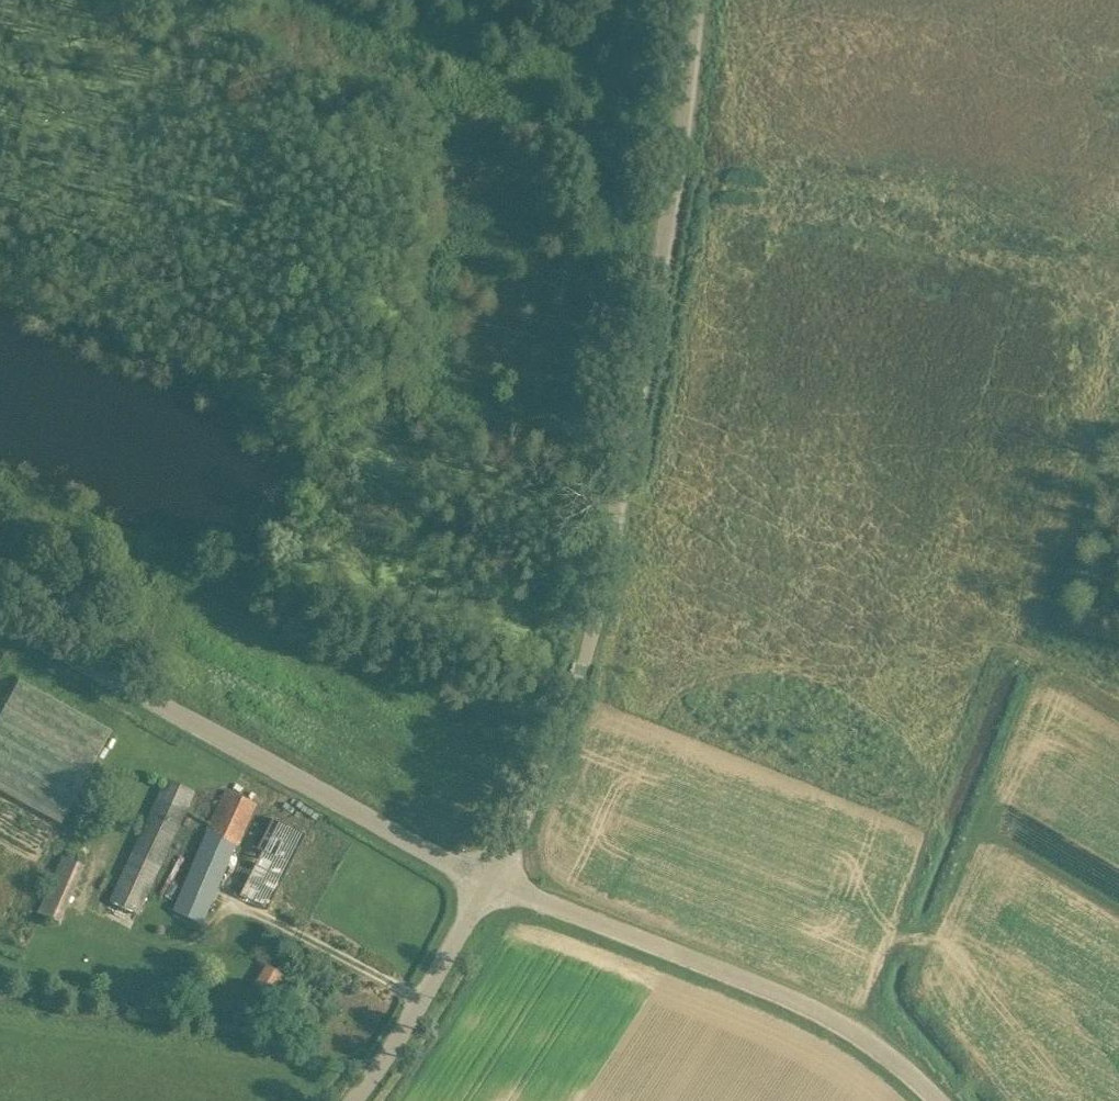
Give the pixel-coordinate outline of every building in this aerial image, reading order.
[(111,727),(16,680),(0,712),(0,789),(65,821),(111,727)] [(109,900),(137,913),(194,792),(167,778),(109,900)] [(236,848),(236,847),(233,846),(255,805),(226,790),(205,831),(204,831),(170,911),(203,925),(236,848)] [(306,835),(273,819),(250,863),(248,866),(253,869),(239,896),(243,898),(267,911),(305,837),(306,836),(306,835)] [(62,855),(38,911),(60,921),(85,865),(62,855)] [(275,1001),(289,979),(266,964),(252,988),(275,1001)]
